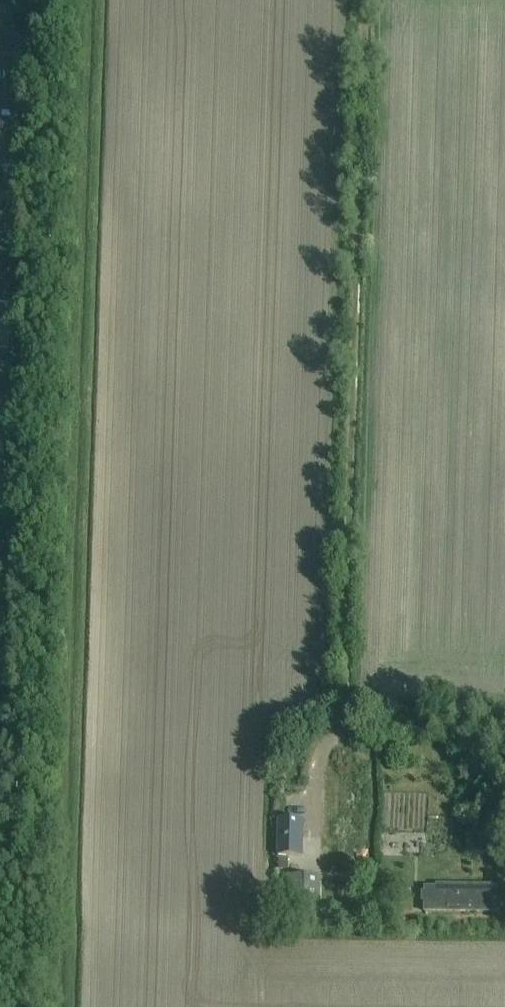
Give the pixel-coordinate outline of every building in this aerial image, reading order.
[(5,32),(5,49),(26,48),(25,31),(5,32)] [(277,837),(277,858),(300,858),(300,837),(277,837)] [(321,878),(288,877),(288,914),(320,914),(321,878)] [(423,903),(423,913),(497,914),(497,886),(435,885),(435,887),(423,887),(423,892),(421,892),(421,903),(423,903)]
